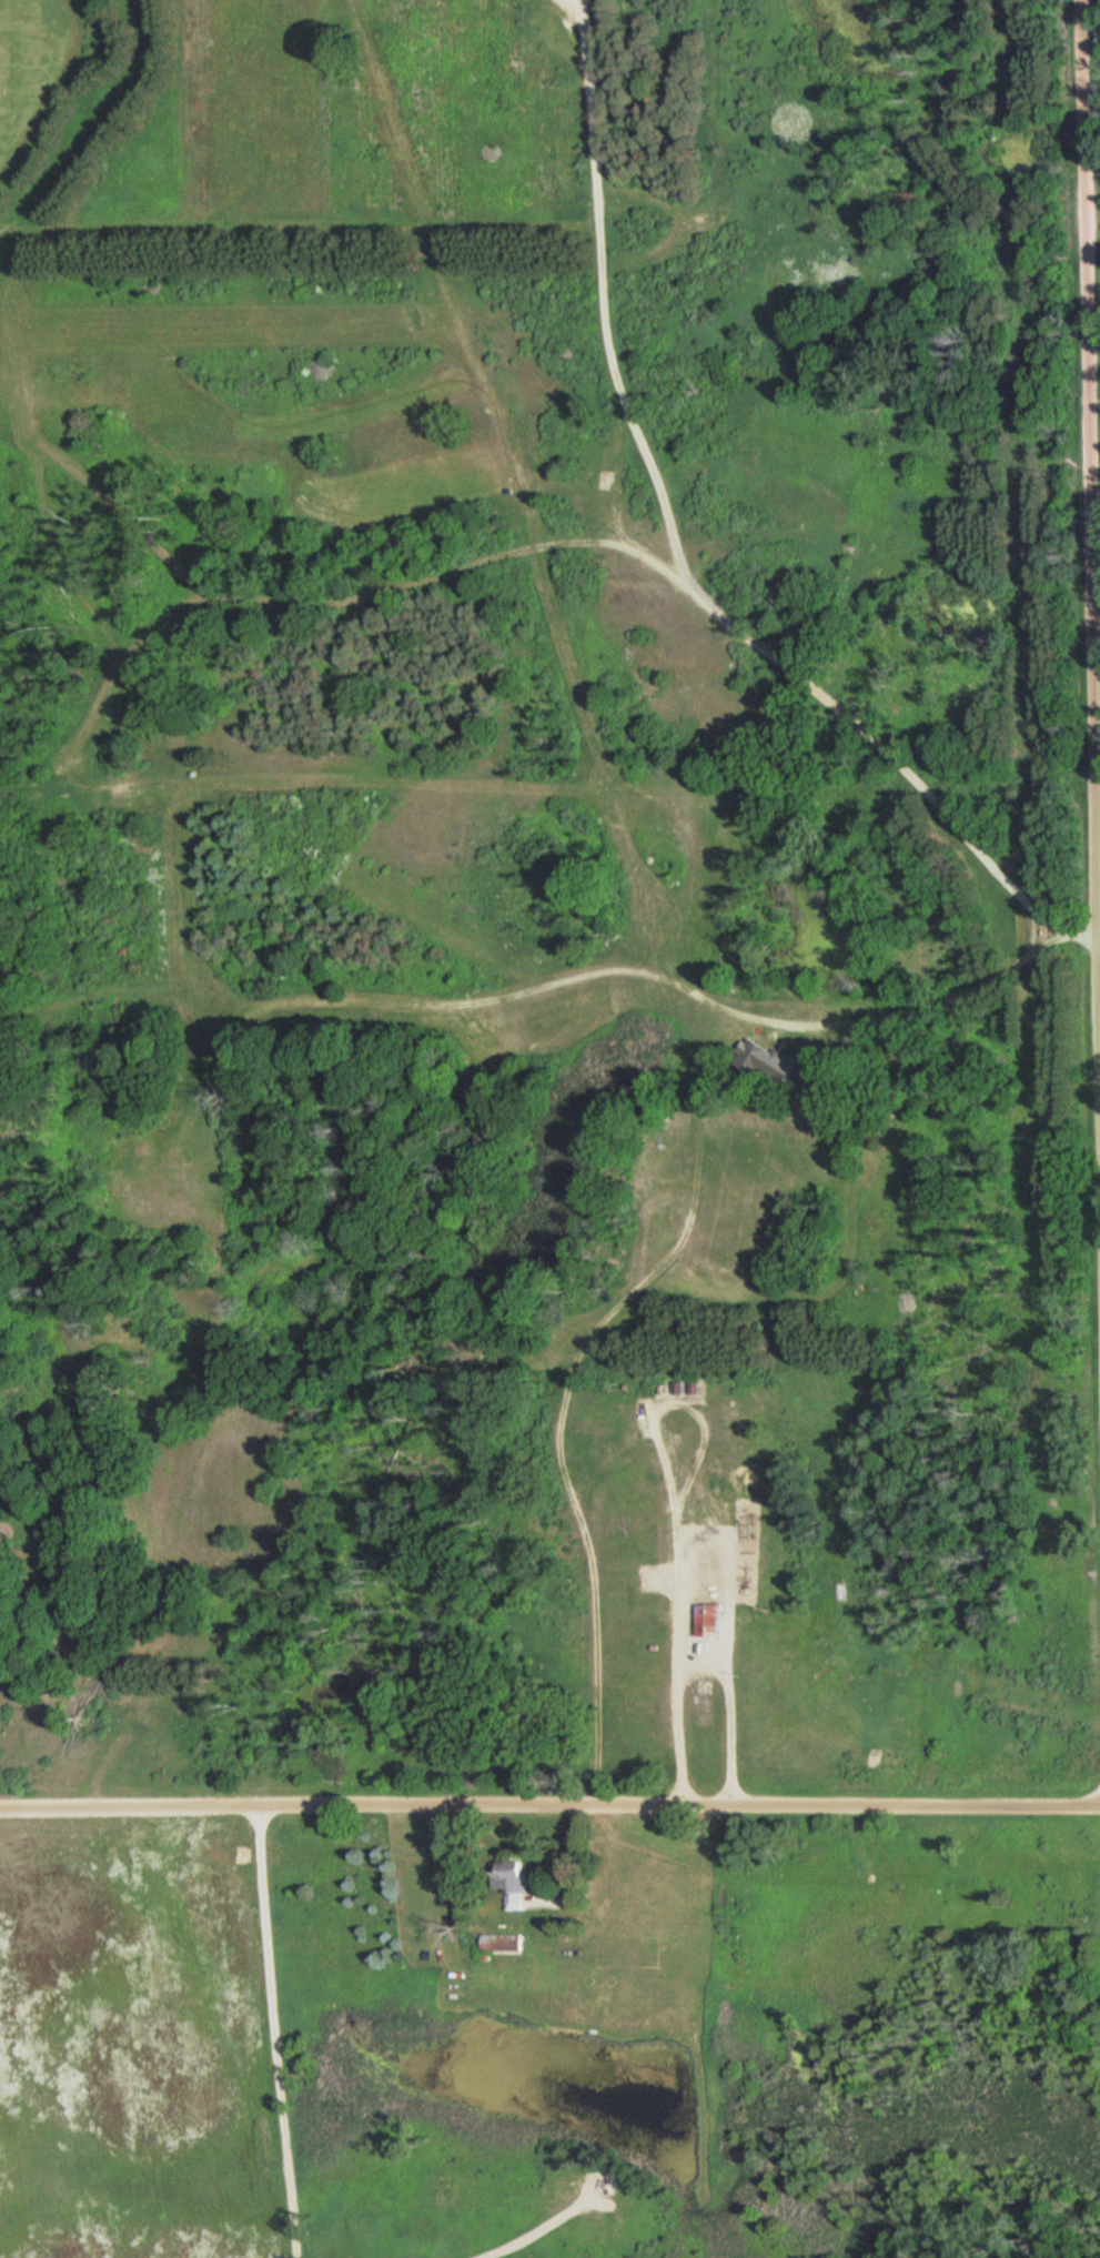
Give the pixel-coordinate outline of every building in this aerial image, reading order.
[(699,1606),(699,1638),(724,1637),(724,1606),(699,1606)] [(532,1895),(532,1863),(510,1863),(510,1895),(532,1895)] [(525,1952),(525,1936),(482,1936),(482,1952),(525,1952)]
